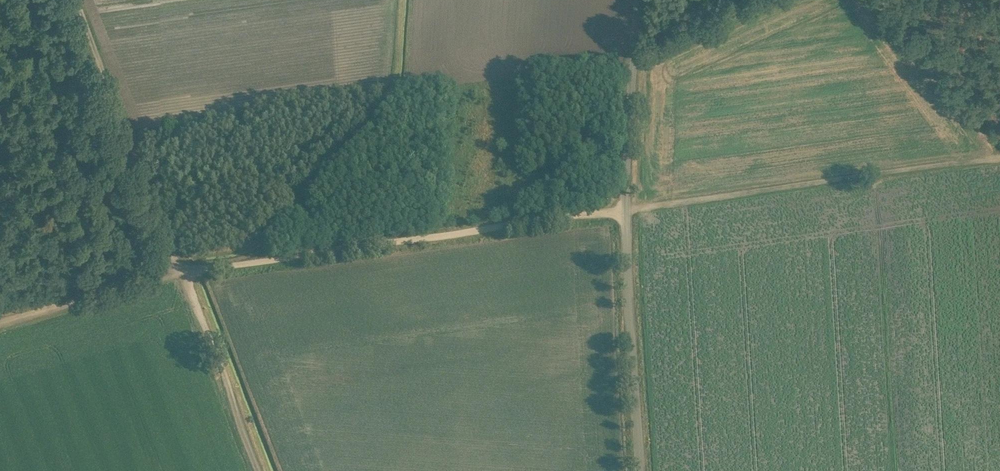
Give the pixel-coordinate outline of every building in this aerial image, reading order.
[(276,311),(285,301),(282,298),(272,308),(276,311)]
